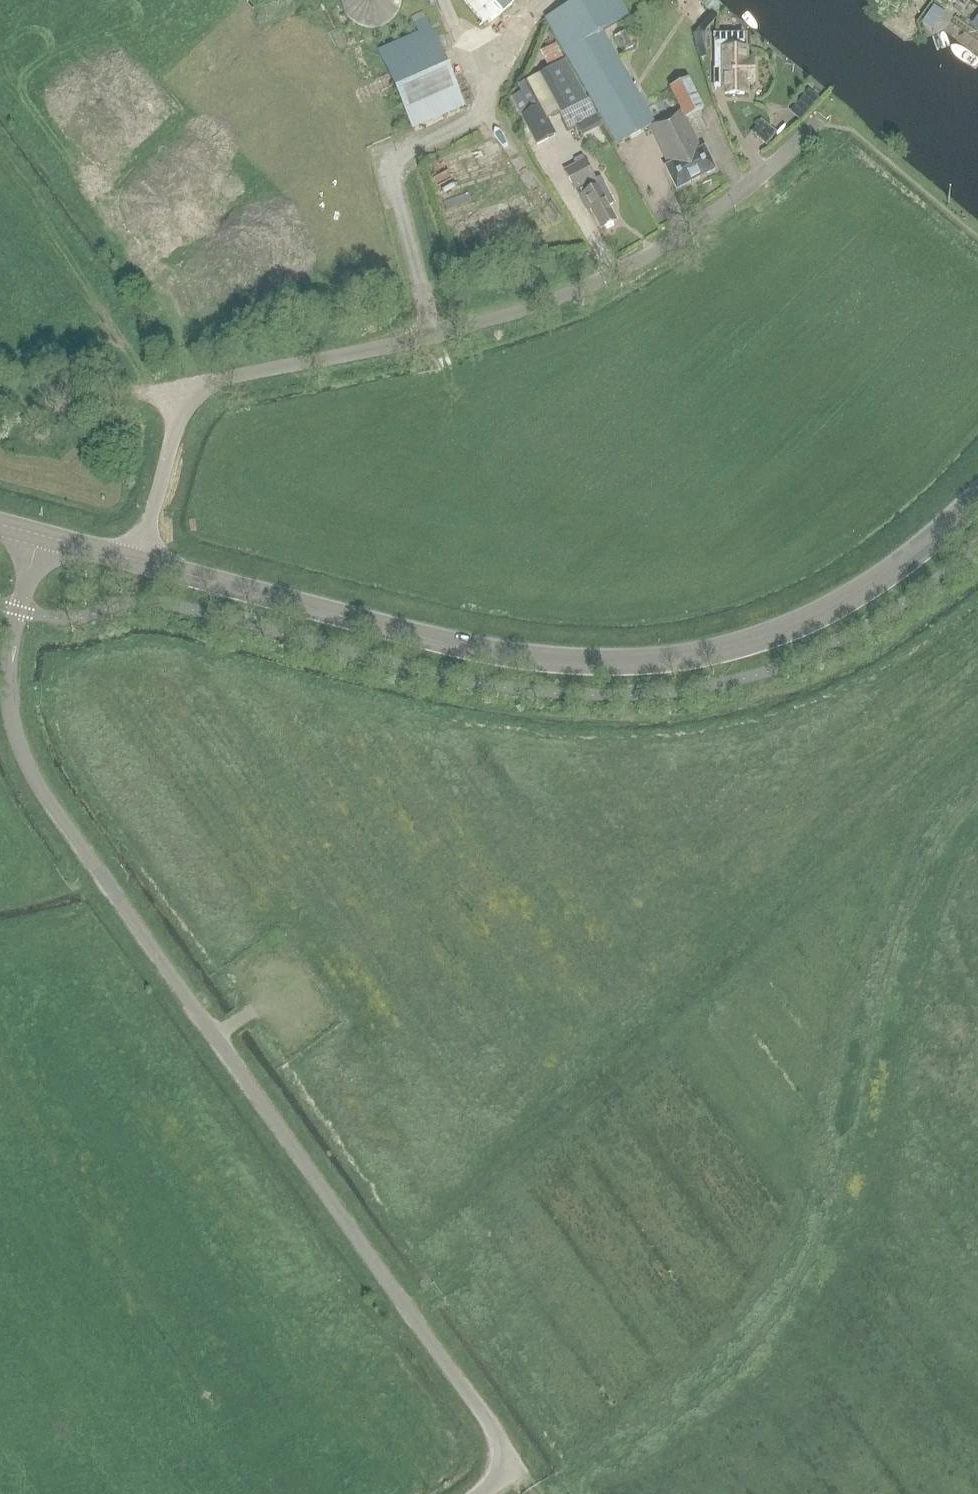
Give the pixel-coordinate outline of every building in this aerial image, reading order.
[(342,8),(347,16),(354,22),(358,25),(366,27),(375,27),(385,25),(392,21),(398,16),(402,9),(404,2),(404,0),(340,0),(342,8)] [(486,27),(516,0),(463,0),(486,27)] [(703,110),(688,79),(670,88),(680,110),(653,125),(602,32),(629,17),(620,0),(578,0),(567,6),(567,5),(545,17),(614,143),(646,125),(668,165),(664,167),(677,189),(714,169),(702,148),(701,149),(684,119),(703,110)] [(715,0),(701,0),(700,2),(717,16),(724,7),(715,0)] [(962,8),(967,1),(977,9),(977,0),(951,0),(962,8)] [(425,17),(414,23),(419,34),(430,29),(425,17)] [(419,34),(379,52),(412,127),(463,105),(430,29),(419,34)] [(716,33),(715,75),(716,75),(716,85),(716,90),(725,90),(725,92),(745,92),(745,80),(752,80),(753,62),(745,62),(745,49),(744,49),(745,34),(716,33)] [(554,135),(547,121),(559,113),(569,131),(595,115),(567,67),(555,44),(540,53),(548,69),(517,87),(521,95),(512,100),(536,145),(554,135)] [(819,98),(808,89),(799,101),(810,109),(819,98)] [(766,142),(774,134),(761,121),(753,130),(766,142)] [(597,187),(584,162),(565,172),(587,213),(590,212),(600,231),(616,223),(608,209),(615,205),(604,184),(597,187)]
